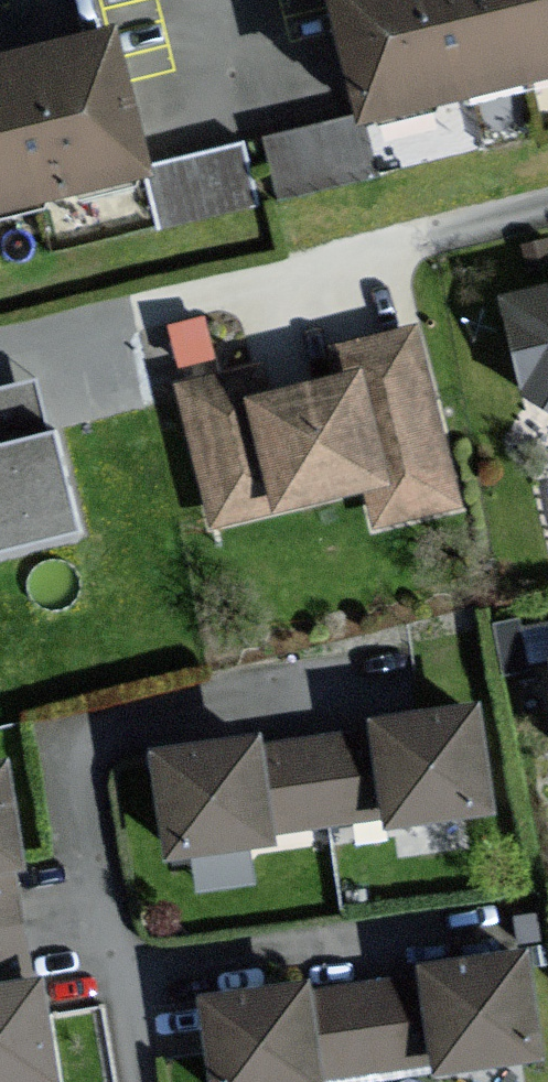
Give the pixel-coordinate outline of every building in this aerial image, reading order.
[(368,112),(547,69),(547,0),(341,0),(368,112)] [(118,31),(46,48),(0,59),(0,201),(150,165),(118,31)] [(264,130),(280,186),(370,161),(354,104),(264,130)] [(150,150),(155,209),(254,200),(249,141),(150,150)] [(508,297),(541,426),(547,424),(547,287),(508,297)] [(458,501),(412,329),(336,349),(343,376),(270,395),(262,366),(182,387),(219,522),(366,483),(377,522),(458,501)] [(0,389),(0,543),(75,523),(37,379),(0,389)] [(372,718),(374,726),(322,733),(336,824),(394,816),(396,827),(499,812),(483,702),(372,718)] [(281,832),(336,824),(322,733),(268,741),(266,731),(156,747),(172,861),(283,845),(281,832)] [(20,928),(12,878),(26,876),(9,761),(0,762),(0,931),(20,928)] [(20,928),(0,931),(0,1081),(62,1081),(47,975),(27,978),(20,928)] [(418,966),(419,974),(368,981),(381,1072),(439,1064),(441,1075),(544,1060),(528,950),(418,966)] [(381,1072),(368,981),(313,989),(312,979),(201,995),(214,1081),(327,1081),(326,1080),(381,1072)]
